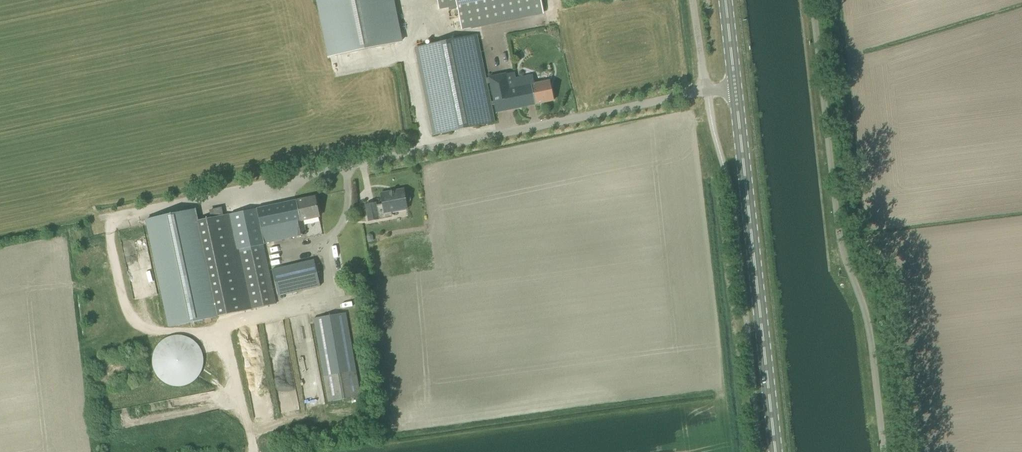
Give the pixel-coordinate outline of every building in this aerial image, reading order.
[(330,56),(401,42),(392,0),(318,0),(330,56)] [(541,0),(437,0),(439,9),(457,5),(462,29),(535,14),(543,13),(541,0)] [(490,105),(494,105),(496,112),(553,101),(549,81),(535,84),(533,76),(515,79),(514,72),(506,74),(489,77),(489,78),(485,78),(476,35),(416,48),(434,135),(494,123),(490,105)] [(375,203),(366,205),(369,221),(378,219),(377,214),(391,212),(407,209),(406,203),(409,202),(411,199),(410,196),(408,194),(405,195),(404,189),(396,191),(394,193),(390,193),(389,192),(381,193),(383,204),(376,205),(375,203)] [(210,211),(212,217),(198,221),(195,209),(147,219),(170,327),(275,304),(262,244),(267,243),(306,235),(303,220),(319,217),(314,196),(229,214),(223,215),(221,208),(210,211)] [(278,296),(320,286),(314,260),(272,270),(278,296)] [(349,272),(351,282),(368,280),(367,270),(349,272)] [(361,396),(347,313),(314,318),(328,402),(361,396)] [(152,359),(152,361),(152,363),(152,365),(153,367),(153,369),(154,371),(155,373),(156,375),(157,376),(158,378),(160,379),(161,381),(163,382),(165,383),(166,384),(168,385),(170,385),(172,386),(174,386),(176,387),(178,387),(180,386),(182,386),(184,386),(186,385),(188,384),(190,383),(192,382),(193,381),(195,380),(196,379),(197,378),(198,376),(199,374),(200,373),(201,371),(202,369),(203,367),(203,365),(203,363),(203,361),(203,359),(203,357),(203,355),(202,353),(201,351),(201,349),(200,347),(198,346),(197,344),(196,343),(194,341),(193,340),(191,339),(189,338),(187,337),(185,336),(183,336),(181,335),(179,335),(177,335),(175,335),(173,335),(171,336),(169,336),(168,337),(166,338),(164,339),(162,340),(161,341),(159,343),(158,344),(157,346),(156,348),(155,349),(154,351),(153,353),(153,355),(152,357),(152,359)]
